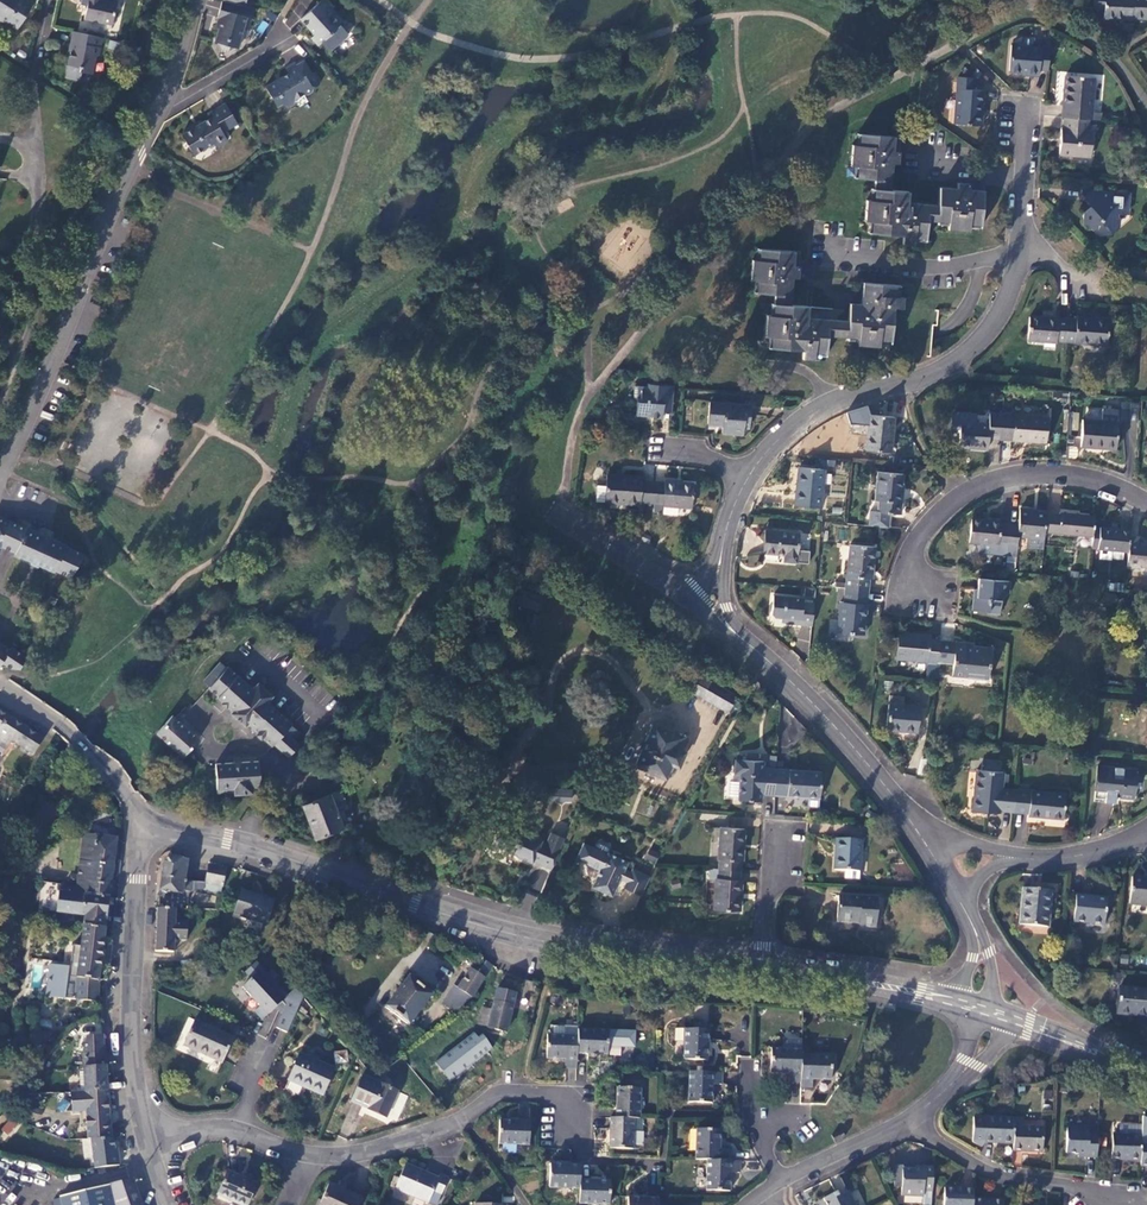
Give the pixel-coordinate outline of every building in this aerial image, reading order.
[(7,25),(8,24),(17,30),(31,8),(32,2),(28,0),(0,0),(0,21),(7,25)] [(88,1),(84,19),(111,25),(117,1),(121,3),(122,0),(85,0),(88,1)] [(220,9),(222,0),(210,0),(208,7),(220,9)] [(300,20),(314,35),(318,32),(324,39),(321,43),(329,52),(348,34),(338,23),(342,20),(323,0),(321,0),(300,20)] [(1092,9),(1104,10),(1104,19),(1131,20),(1131,18),(1146,19),(1146,0),(1092,0),(1092,9)] [(237,4),(222,1),(218,18),(219,19),(217,28),(220,29),(217,42),(220,43),(224,50),(231,51),(237,49),(240,49),(241,43),(247,39),(248,31),(245,26),(247,18),(253,19),(255,8),(244,6),(237,4)] [(102,38),(73,31),(68,51),(70,52),(67,65),(80,68),(79,72),(91,74),(95,58),(97,57),(102,38)] [(318,32),(314,35),(321,43),(324,39),(318,32)] [(1034,38),(1022,37),(1015,41),(1014,44),(1011,43),(1009,72),(1029,74),(1029,76),(1039,76),(1039,70),(1048,71),(1050,49),(1041,48),(1033,47),(1034,38)] [(305,77),(311,73),(303,60),(295,65),(303,78),(305,77)] [(276,80),(265,87),(272,99),(279,100),(282,105),(289,107),(293,104),(295,99),(303,94),(307,95),(311,93),(312,89),(305,77),(303,78),(295,65),(294,63),(285,68),(288,74),(281,78),(280,83),(278,83),(276,80)] [(954,124),(981,126),(984,90),(972,89),(973,78),(958,76),(954,124)] [(1095,78),(1065,76),(1062,118),(1065,118),(1089,120),(1092,120),(1095,78)] [(237,124),(225,104),(210,113),(212,117),(194,128),(190,127),(184,130),(183,134),(181,135),(193,156),(213,144),(215,147),(227,141),(222,133),(237,124)] [(1089,120),(1065,118),(1064,131),(1061,130),(1059,156),(1090,158),(1092,133),(1088,133),(1089,120)] [(901,137),(863,134),(862,145),(857,145),(852,144),(851,166),(855,166),(861,167),(860,177),(875,179),(874,189),(877,190),(876,200),(871,200),(866,199),(864,221),(869,221),(874,222),(873,232),(904,235),(903,244),(914,245),(915,240),(915,234),(926,235),(927,221),(938,222),(938,218),(949,219),(948,224),(948,229),(969,231),(970,226),(970,220),(981,221),(984,184),(970,183),(958,183),(957,188),(940,187),(939,205),(908,202),(908,192),(891,190),(893,163),(899,164),(901,137)] [(1097,191),(1085,190),(1085,199),(1091,206),(1090,207),(1096,207),(1097,191)] [(1129,194),(1097,191),(1096,207),(1090,207),(1084,212),(1083,223),(1086,223),(1091,228),(1100,220),(1111,231),(1119,225),(1119,220),(1117,217),(1117,213),(1128,214),(1129,194)] [(801,252),(763,249),(762,260),(757,260),(752,259),(750,281),(755,281),(760,281),(760,292),(774,294),(774,304),(776,305),(776,315),(770,315),(766,314),(764,336),(769,336),(774,336),(773,347),(803,350),(803,359),(814,360),(814,355),(815,350),(826,351),(827,336),(848,337),(848,334),(858,335),(858,341),(858,345),(880,347),(880,342),(880,337),(891,338),(893,307),(902,308),(903,297),(898,297),(893,296),(894,286),(863,282),(861,304),(850,303),(849,321),(807,317),(808,306),(790,305),(792,278),(798,278),(801,252)] [(1076,320),(1068,319),(1066,342),(1107,345),(1109,320),(1076,317),(1076,320)] [(1049,320),(1031,318),(1029,340),(1056,342),(1056,341),(1066,342),(1068,319),(1049,318),(1049,320)] [(648,386),(635,385),(634,398),(637,398),(636,415),(662,418),(662,411),(663,402),(672,403),(674,386),(648,383),(648,386)] [(1139,401),(1124,400),(1123,419),(1137,420),(1139,401)] [(751,406),(709,401),(707,425),(722,426),(721,433),(743,435),(743,427),(749,428),(751,406)] [(672,403),(663,402),(662,411),(671,412),(672,403)] [(1102,409),(1101,421),(1082,420),(1080,447),(1116,449),(1118,423),(1116,423),(1117,410),(1102,409)] [(976,414),(956,412),(952,417),(951,428),(960,429),(958,445),(977,447),(977,449),(987,449),(988,438),(1000,439),(1002,415),(989,414),(989,425),(975,424),(976,414)] [(1048,418),(1002,414),(1002,415),(1000,439),(1047,443),(1048,418)] [(894,417),(869,415),(866,450),(890,453),(894,417)] [(1075,445),(1068,444),(1067,456),(1074,457),(1077,454),(1077,447),(1075,445)] [(824,469),(798,467),(795,506),(821,508),(824,469)] [(903,474),(877,472),(875,501),(878,501),(877,512),(890,514),(900,515),(903,485),(902,484),(903,474)] [(642,478),(607,474),(604,502),(640,505),(640,502),(655,503),(656,483),(641,481),(642,478)] [(665,484),(656,483),(655,503),(654,513),(662,514),(663,504),(663,505),(679,507),(692,508),(695,485),(676,483),(676,482),(666,481),(665,484)] [(679,507),(663,505),(662,514),(678,516),(679,507)] [(1043,549),(1044,538),(1045,532),(1047,514),(1030,513),(1030,511),(1020,510),(1019,527),(1010,526),(1008,547),(1007,555),(1017,556),(1018,536),(1028,537),(1027,547),(1043,549)] [(877,512),(870,512),(869,525),(889,527),(890,514),(877,512)] [(1059,515),(1047,514),(1045,532),(1093,537),(1094,527),(1095,516),(1060,513),(1059,515)] [(0,517),(0,547),(1,547),(15,553),(14,554),(31,561),(30,563),(37,566),(38,565),(54,572),(54,571),(71,578),(84,554),(65,546),(66,545),(49,537),(49,539),(43,536),(43,534),(27,527),(26,528),(0,517)] [(972,520),(969,544),(980,544),(979,554),(1007,556),(1007,555),(1008,547),(1010,526),(1001,526),(1001,523),(972,520)] [(1131,530),(1094,527),(1093,537),(1092,548),(1129,552),(1130,537),(1131,530)] [(799,534),(765,530),(763,552),(783,554),(783,561),(797,562),(799,534)] [(1130,537),(1129,552),(1127,567),(1140,569),(1140,566),(1146,567),(1146,544),(1139,543),(1139,538),(1130,537)] [(875,547),(850,545),(846,587),(868,589),(869,579),(872,579),(875,547)] [(980,578),(979,590),(975,590),(973,611),(988,612),(988,614),(999,615),(1001,597),(1007,592),(1008,592),(1009,581),(980,578)] [(868,589),(846,587),(844,603),(840,602),(838,632),(864,635),(868,589)] [(519,589),(514,602),(536,609),(541,597),(519,589)] [(804,598),(773,595),(772,614),(774,617),(785,618),(785,619),(788,623),(812,625),(814,603),(804,602),(804,598)] [(931,636),(900,633),(897,659),(937,663),(939,640),(930,639),(931,636)] [(973,644),(939,640),(937,663),(952,664),(952,676),(988,680),(991,648),(973,647),(973,644)] [(1,662),(10,668),(19,669),(20,667),(26,657),(12,648),(10,650),(0,643),(0,664),(1,662)] [(291,724),(266,702),(251,689),(226,667),(224,669),(218,663),(201,682),(208,688),(207,689),(216,697),(216,698),(231,712),(229,714),(244,727),(245,726),(250,730),(251,729),(271,746),(273,744),(288,757),(298,745),(292,739),(298,732),(290,725),(291,724)] [(937,677),(938,665),(926,664),(926,677),(937,677)] [(704,667),(691,690),(727,711),(736,697),(710,681),(714,673),(704,667)] [(251,689),(266,702),(271,696),(256,683),(251,689)] [(905,697),(890,695),(886,730),(918,732),(920,707),(904,705),(905,697)] [(0,711),(0,746),(5,749),(10,740),(32,755),(43,739),(0,711)] [(171,717),(155,735),(182,758),(198,740),(171,717)] [(682,737),(653,724),(635,766),(665,778),(671,764),(678,768),(684,752),(677,749),(682,737)] [(764,762),(734,760),(733,773),(739,774),(738,799),(762,801),(763,795),(775,795),(776,795),(777,770),(764,769),(764,762)] [(214,765),(216,790),(252,788),(260,787),(258,762),(214,765)] [(1000,764),(982,762),(981,770),(976,770),(973,811),(999,813),(999,811),(1014,812),(1016,790),(1001,789),(1003,773),(999,772),(1000,764)] [(1137,769),(1097,766),(1094,802),(1115,804),(1116,795),(1120,796),(1119,798),(1134,800),(1137,769)] [(821,773),(777,770),(776,795),(820,798),(821,773)] [(572,800),(572,789),(555,789),(554,799),(572,800)] [(340,790),(302,805),(315,838),(342,827),(335,809),(341,806),(342,809),(347,807),(340,790)] [(1066,794),(1016,790),(1014,812),(1029,814),(1029,816),(1064,819),(1066,794)] [(341,806),(335,809),(342,827),(348,825),(342,809),(341,806)] [(519,825),(505,819),(494,844),(508,849),(507,852),(534,863),(536,859),(541,861),(540,863),(554,869),(566,839),(553,833),(548,844),(543,842),(543,841),(517,830),(519,825)] [(744,829),(720,827),(718,860),(719,860),(719,869),(740,870),(741,861),(742,861),(744,829)] [(77,886),(76,894),(84,895),(108,898),(116,838),(83,834),(77,886)] [(642,895),(651,877),(633,868),(632,872),(626,869),(629,862),(609,852),(612,847),(610,843),(602,839),(598,841),(595,847),(585,842),(577,858),(600,870),(592,886),(613,896),(621,879),(627,882),(624,887),(642,895)] [(859,879),(859,872),(862,840),(836,839),(834,870),(845,871),(844,878),(859,879)] [(163,861),(159,890),(164,891),(182,894),(183,888),(189,888),(190,881),(184,880),(187,860),(170,856),(163,861)] [(208,865),(205,882),(222,886),(226,869),(208,865)] [(740,870),(719,869),(718,878),(715,878),(713,909),(740,911),(742,880),(740,879),(740,870)] [(1131,877),(1129,904),(1146,906),(1146,879),(1131,877)] [(41,882),(37,910),(56,912),(59,892),(60,885),(41,882)] [(205,882),(203,889),(221,893),(222,886),(205,882)] [(60,885),(59,892),(76,894),(77,886),(60,884),(60,885)] [(1050,891),(1022,889),(1019,925),(1047,927),(1050,891)] [(241,890),(234,914),(265,924),(273,900),(241,890)] [(59,892),(56,912),(81,916),(84,895),(76,894),(59,892)] [(84,916),(83,925),(80,947),(72,946),(69,967),(31,963),(27,995),(65,1000),(97,1002),(98,981),(105,928),(106,919),(108,898),(84,895),(81,916),(84,916)] [(877,898),(838,896),(836,921),(858,923),(858,925),(875,927),(877,898)] [(1106,899),(1075,896),(1073,921),(1104,924),(1106,899)] [(157,908),(155,952),(173,953),(174,940),(186,940),(187,922),(174,921),(175,909),(157,908)] [(213,938),(212,959),(225,954),(225,938),(213,938)] [(225,938),(225,954),(235,950),(236,939),(225,938)] [(303,995),(295,986),(287,995),(256,961),(245,971),(251,977),(242,986),(259,1006),(255,1010),(262,1019),(282,1001),(286,1005),(277,1026),(288,1031),(303,995)] [(470,968),(457,988),(453,986),(442,1004),(453,1012),(472,998),(484,977),(485,978),(493,965),(486,961),(478,973),(470,968)] [(408,977),(385,1007),(407,1025),(431,995),(408,977)] [(523,980),(516,1007),(526,1009),(533,983),(523,980)] [(1118,988),(1115,1013),(1146,1017),(1146,990),(1118,988)] [(488,1026),(487,1028),(505,1032),(511,1009),(503,1007),(504,1004),(494,1001),(491,1010),(482,1008),(478,1024),(488,1026)] [(188,1018),(174,1049),(219,1069),(233,1037),(188,1018)] [(684,1029),(683,1060),(707,1061),(709,1030),(684,1029)] [(578,1036),(577,1054),(608,1055),(608,1046),(609,1031),(578,1030),(578,1036)] [(635,1032),(609,1031),(608,1046),(635,1047),(635,1032)] [(493,1049),(483,1036),(478,1039),(474,1034),(437,1062),(452,1080),(493,1049)] [(547,1035),(546,1059),(565,1060),(565,1069),(577,1069),(577,1054),(578,1036),(547,1035)] [(103,1036),(87,1037),(81,1054),(82,1066),(79,1067),(79,1069),(105,1067),(103,1036)] [(802,1040),(783,1040),(782,1049),(771,1048),(770,1073),(789,1073),(788,1082),(800,1083),(801,1055),(802,1040)] [(335,1060),(345,1062),(347,1051),(336,1050),(335,1060)] [(299,1054),(288,1080),(322,1095),(333,1069),(299,1054)] [(800,1083),(800,1088),(812,1089),(812,1080),(831,1081),(832,1056),(801,1055),(800,1083)] [(105,1067),(79,1069),(79,1074),(83,1074),(84,1093),(106,1091),(105,1067)] [(689,1072),(688,1103),(712,1103),(713,1085),(721,1085),(722,1073),(689,1072)] [(361,1077),(351,1101),(386,1116),(396,1092),(361,1077)] [(616,1087),(615,1118),(634,1118),(640,1119),(641,1088),(616,1087)] [(85,1115),(108,1113),(106,1091),(84,1093),(81,1093),(71,1094),(71,1116),(85,1115)] [(85,1115),(86,1123),(108,1121),(108,1113),(85,1115)] [(0,1133),(0,1154),(18,1132),(14,1129),(19,1123),(12,1118),(0,1133)] [(609,1118),(608,1148),(633,1149),(634,1118),(615,1118),(609,1118)] [(985,1118),(984,1143),(1013,1144),(1014,1119),(985,1118)] [(1013,1144),(1013,1151),(1042,1152),(1043,1127),(1021,1126),(1022,1119),(1014,1119),(1013,1144)] [(499,1120),(498,1144),(528,1145),(529,1121),(499,1120)] [(91,1139),(109,1139),(108,1121),(86,1123),(86,1139),(88,1139),(91,1139)] [(1142,1125),(1120,1125),(1119,1135),(1112,1135),(1111,1160),(1140,1161),(1141,1142),(1141,1136),(1142,1125)] [(1067,1127),(1066,1153),(1078,1153),(1087,1154),(1087,1157),(1097,1157),(1097,1134),(1089,1133),(1089,1128),(1067,1127)] [(696,1129),(695,1159),(707,1160),(728,1161),(728,1149),(719,1148),(720,1130),(696,1129)] [(830,1136),(834,1143),(844,1138),(841,1131),(830,1136)] [(109,1139),(91,1139),(94,1169),(119,1166),(118,1156),(115,1157),(113,1139),(109,1139)] [(707,1160),(706,1190),(730,1191),(731,1173),(739,1173),(740,1161),(728,1161),(707,1160)] [(550,1164),(549,1188),(580,1189),(580,1180),(581,1165),(571,1165),(550,1164)] [(404,1165),(394,1189),(428,1203),(433,1191),(441,1195),(448,1178),(440,1175),(438,1178),(404,1165)] [(902,1166),(891,1166),(890,1177),(893,1181),(901,1181),(901,1195),(923,1196),(923,1191),(932,1191),(933,1167),(923,1167),(923,1170),(914,1170),(902,1169),(902,1166)] [(216,1194),(241,1204),(247,1204),(256,1184),(226,1171),(216,1194)] [(132,1179),(59,1197),(61,1204),(141,1204),(132,1179)] [(579,1204),(603,1204),(610,1204),(611,1181),(580,1180),(580,1189),(579,1204)] [(319,1204),(359,1204),(362,1199),(328,1184),(319,1204)] [(943,1204),(972,1204),(973,1198),(973,1189),(944,1187),(943,1204)] [(825,1204),(855,1204),(847,1190),(837,1195),(835,1192),(822,1198),(825,1204)] [(428,1203),(434,1204),(437,1204),(441,1195),(433,1191),(428,1203)] [(923,1191),(923,1196),(923,1204),(931,1204),(932,1191),(923,1191)]
